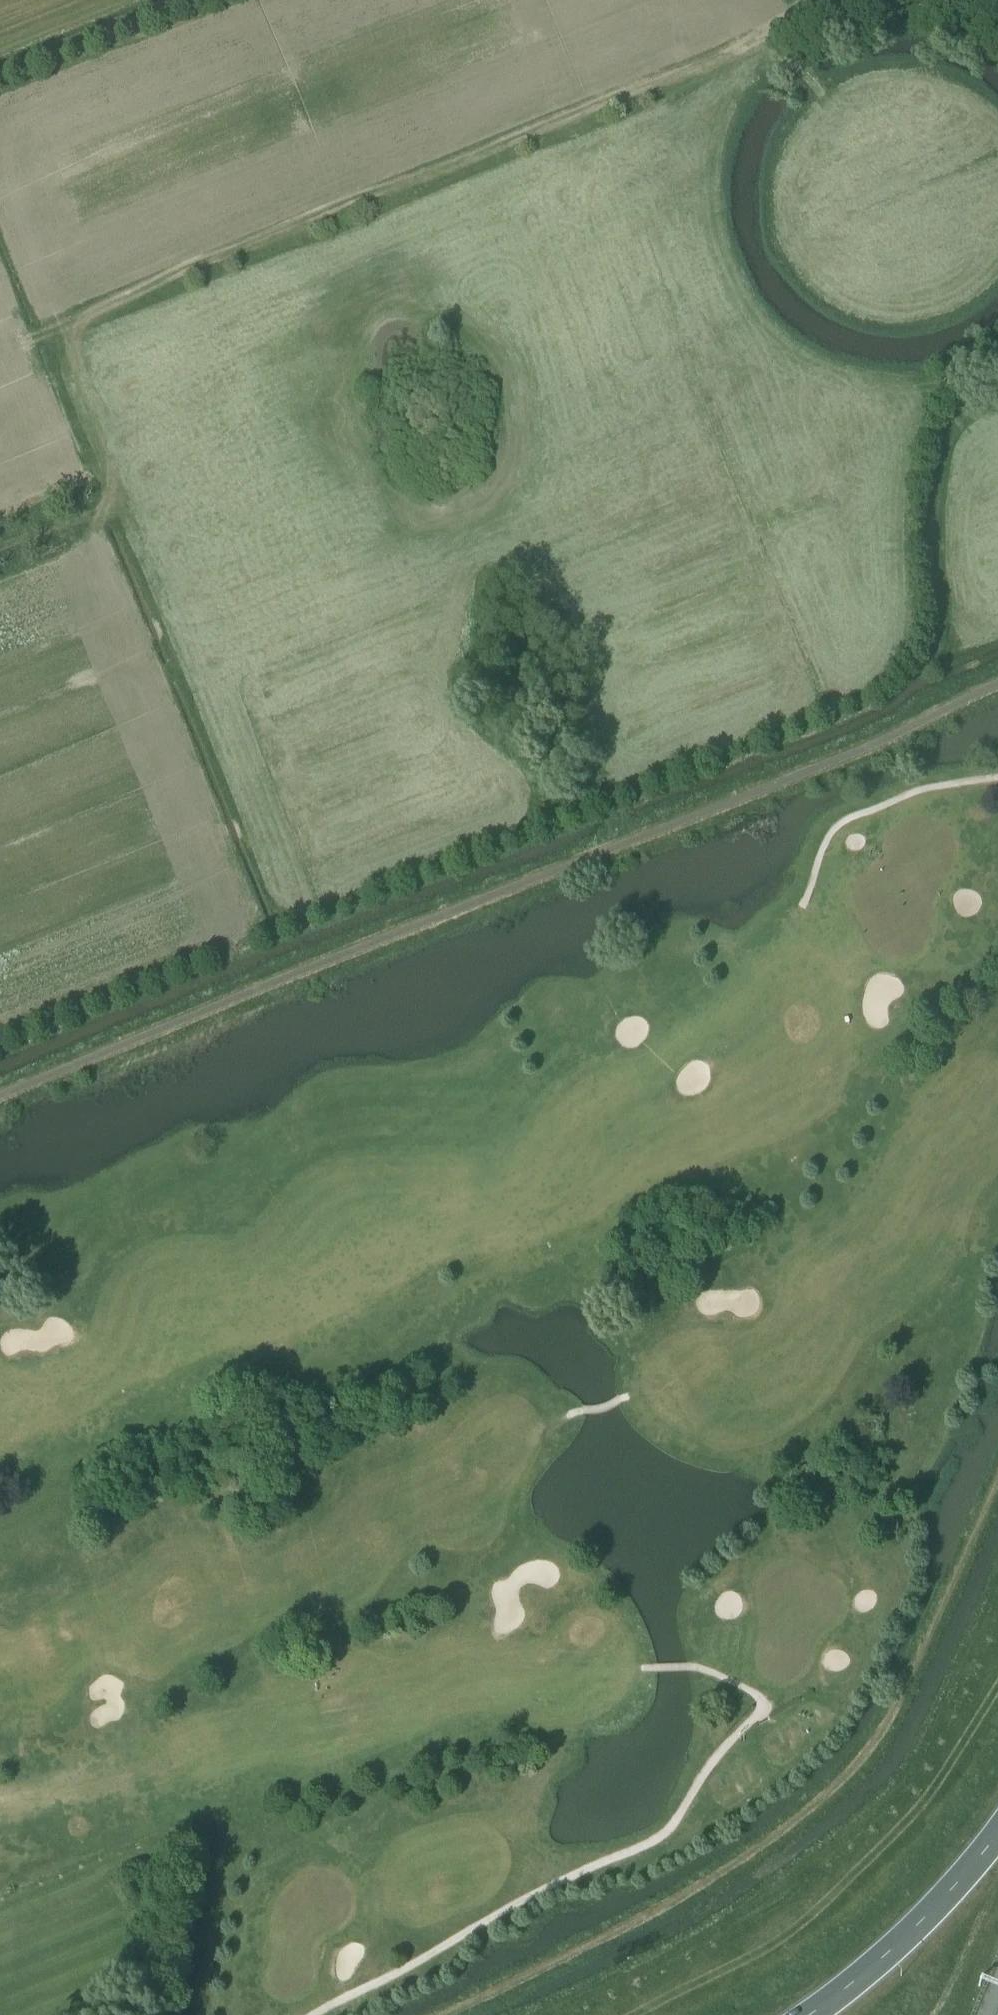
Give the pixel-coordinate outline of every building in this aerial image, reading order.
[(740,1595),(724,1593),(721,1612),(738,1614),(740,1595)]
